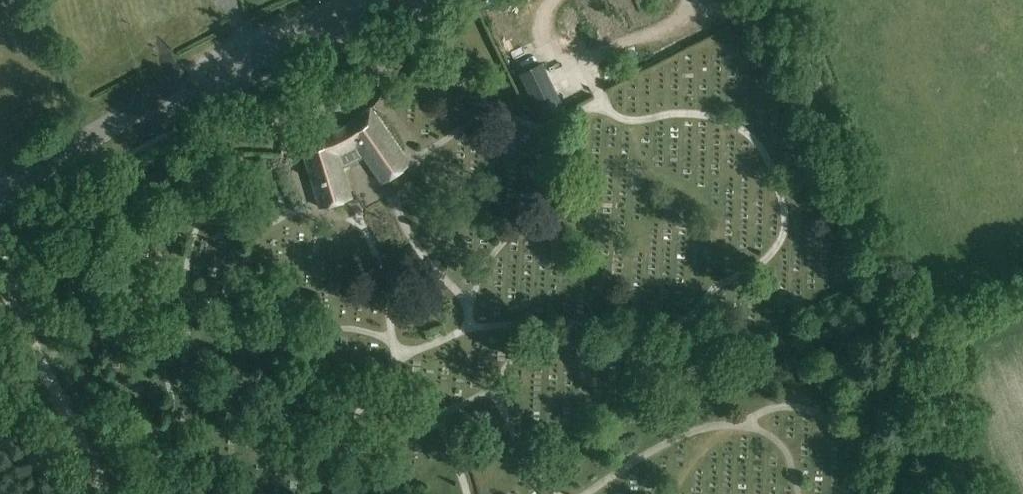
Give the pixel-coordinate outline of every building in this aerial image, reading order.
[(541,118),(563,107),(542,63),(520,74),(541,118)] [(300,143),(312,182),(319,207),(350,198),(341,169),(365,158),(382,182),(408,164),(369,108),(343,127),(330,133),(300,143)]
